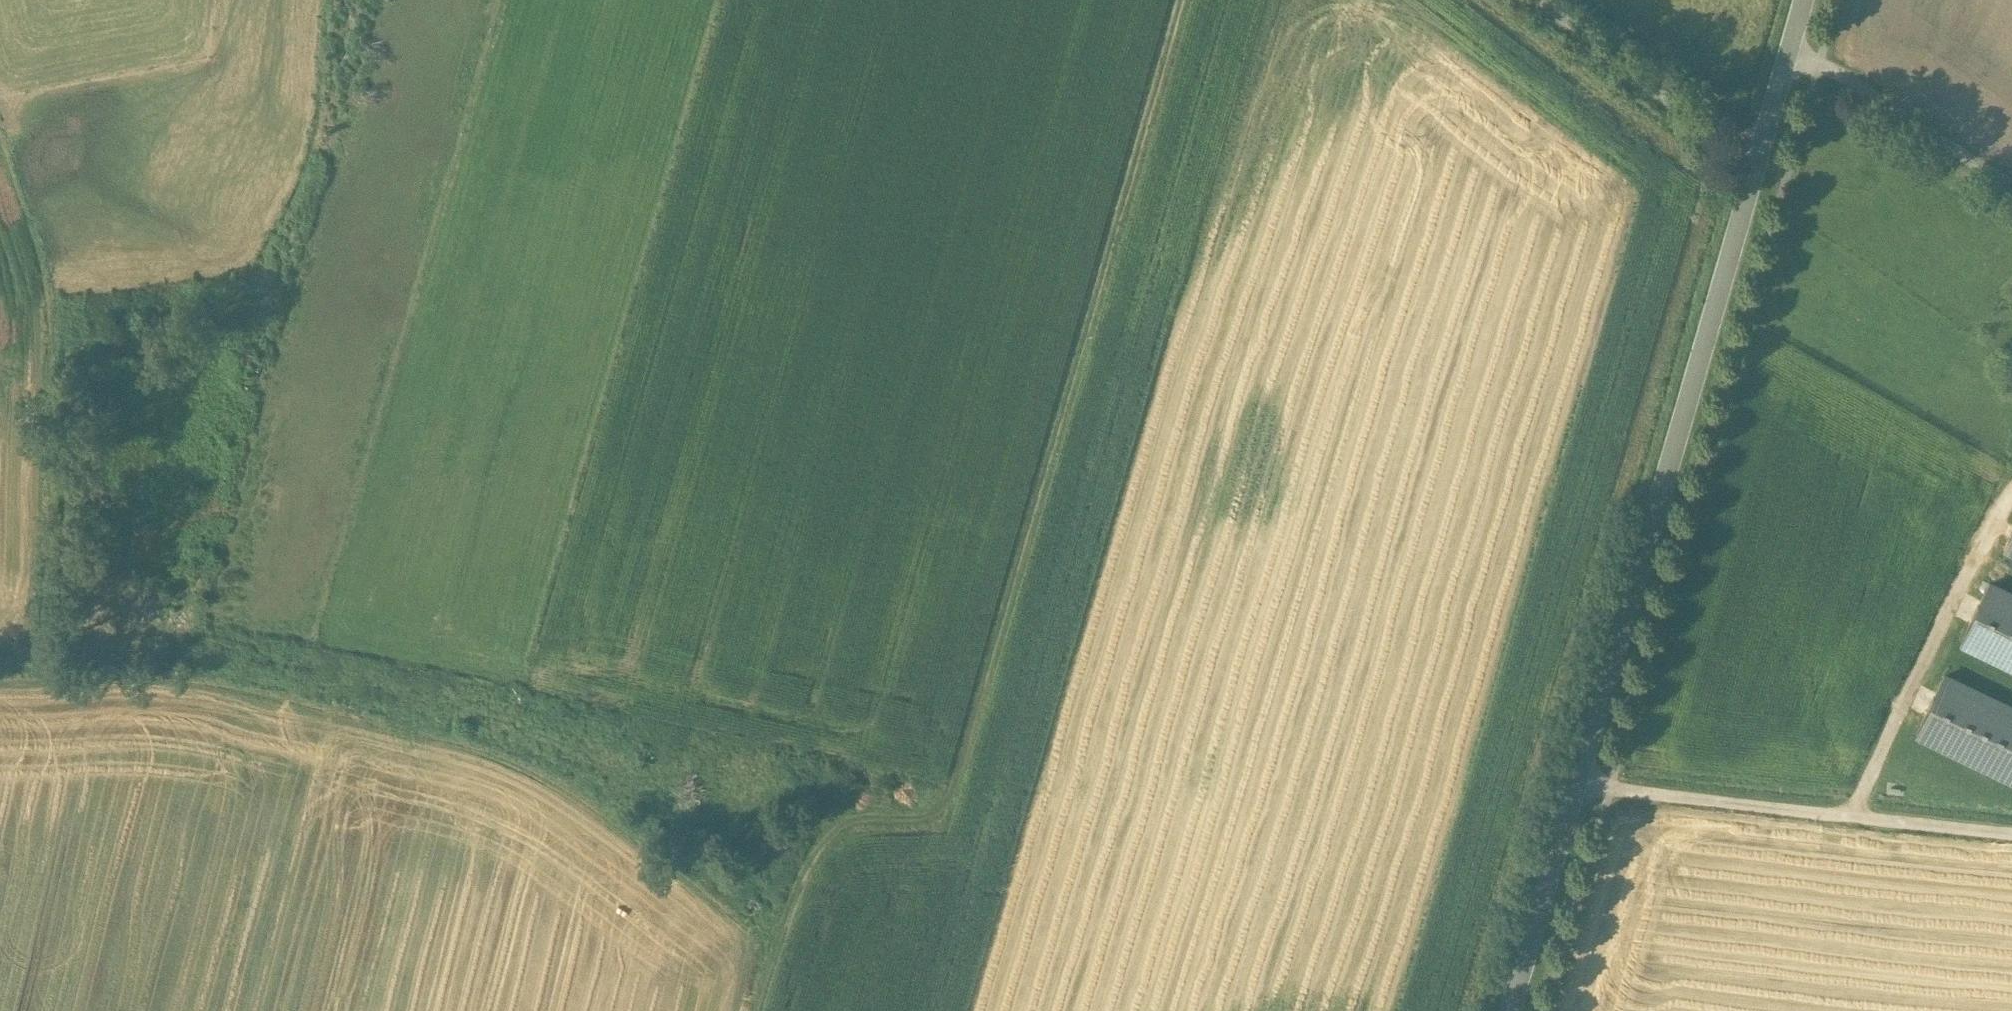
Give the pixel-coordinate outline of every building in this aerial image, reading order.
[(2004,549),(2011,553),(2011,531),(2004,549)] [(1989,584),(1961,642),(2011,666),(2011,595),(1989,584)] [(1945,676),(1917,734),(2011,780),(2011,709),(1945,676)]
